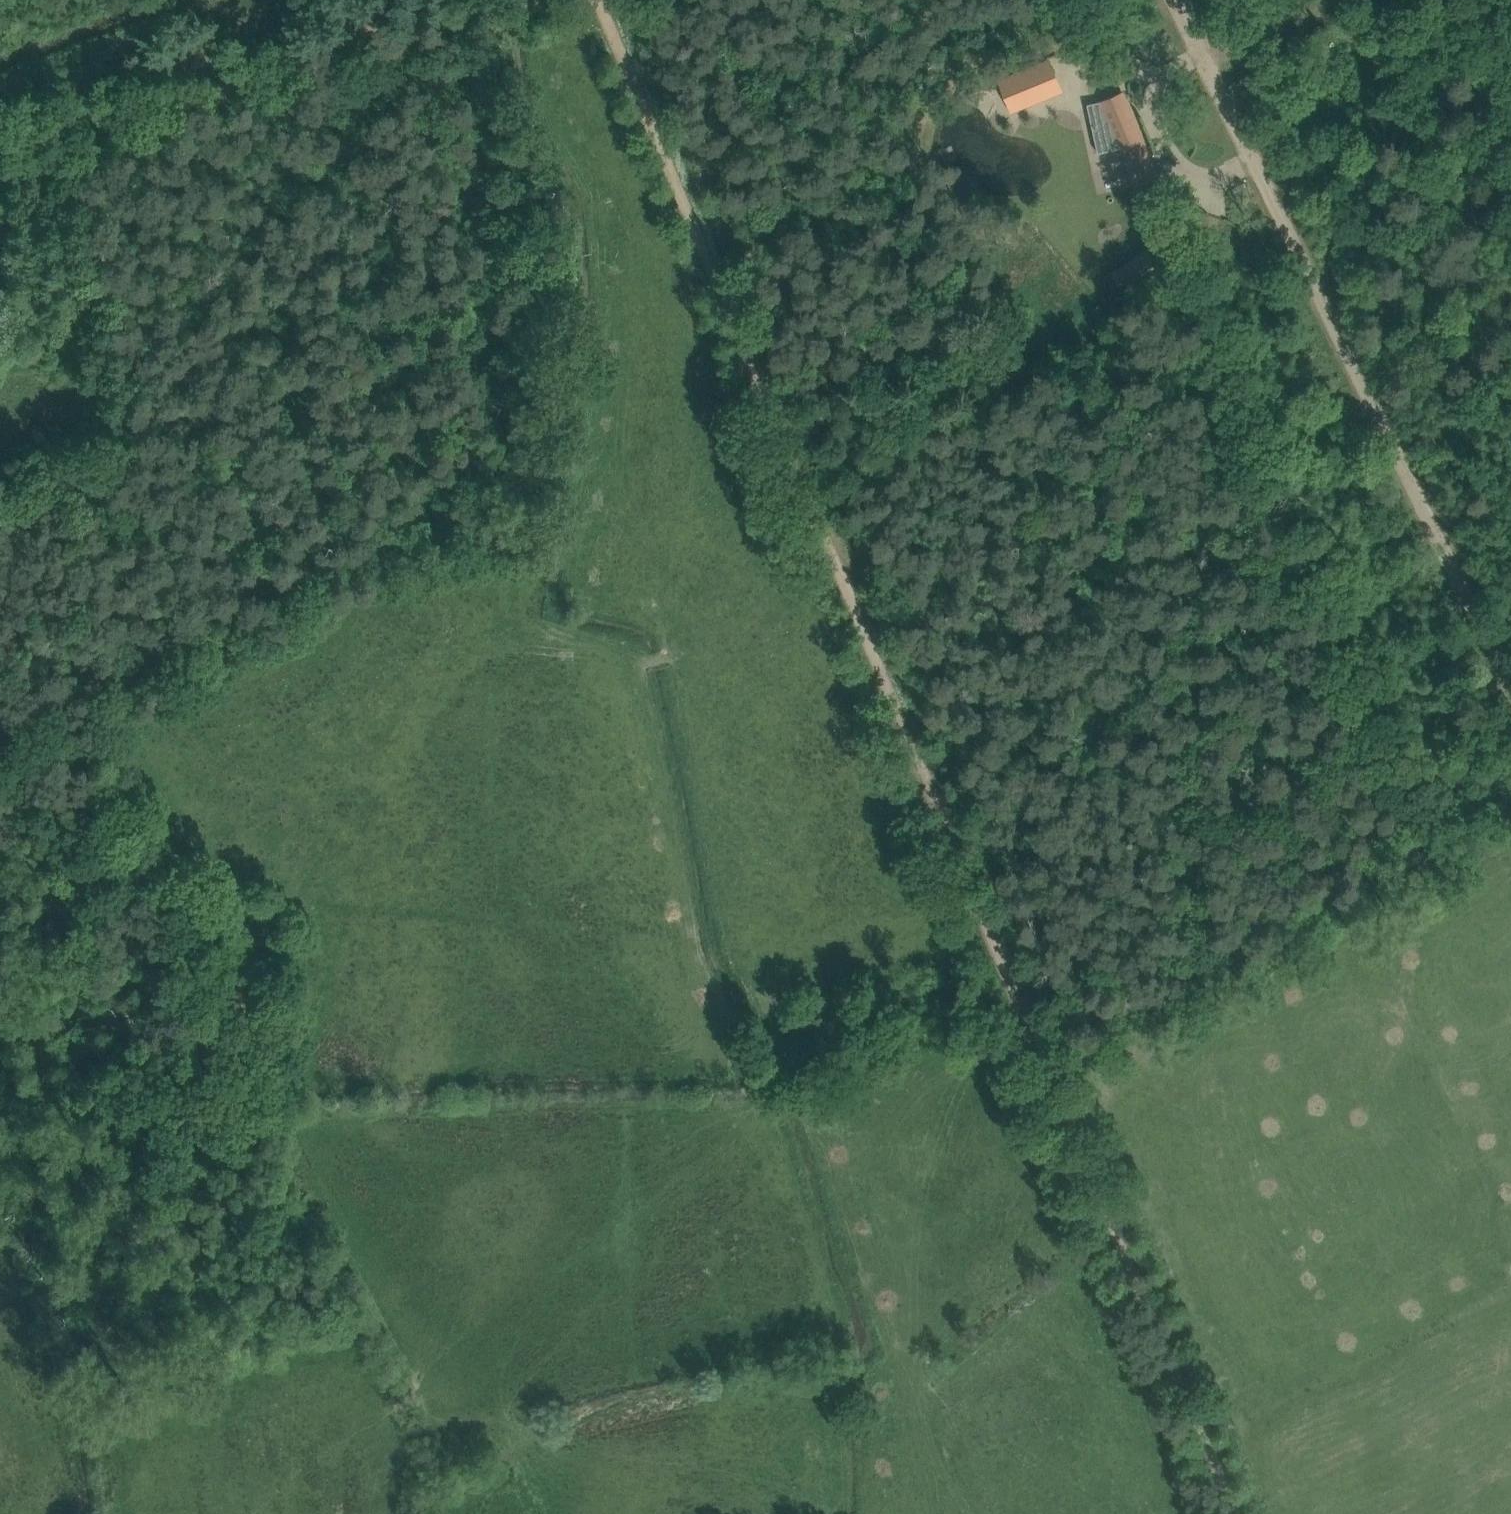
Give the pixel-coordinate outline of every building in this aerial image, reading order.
[(1036,101),(1024,70),(999,80),(1012,110),(1036,101)] [(1103,101),(1088,104),(1099,153),(1123,148),(1138,185),(1140,184),(1158,176),(1123,92),(1103,100),(1103,101)] [(1160,267),(1148,249),(1113,271),(1125,290),(1160,267)]
